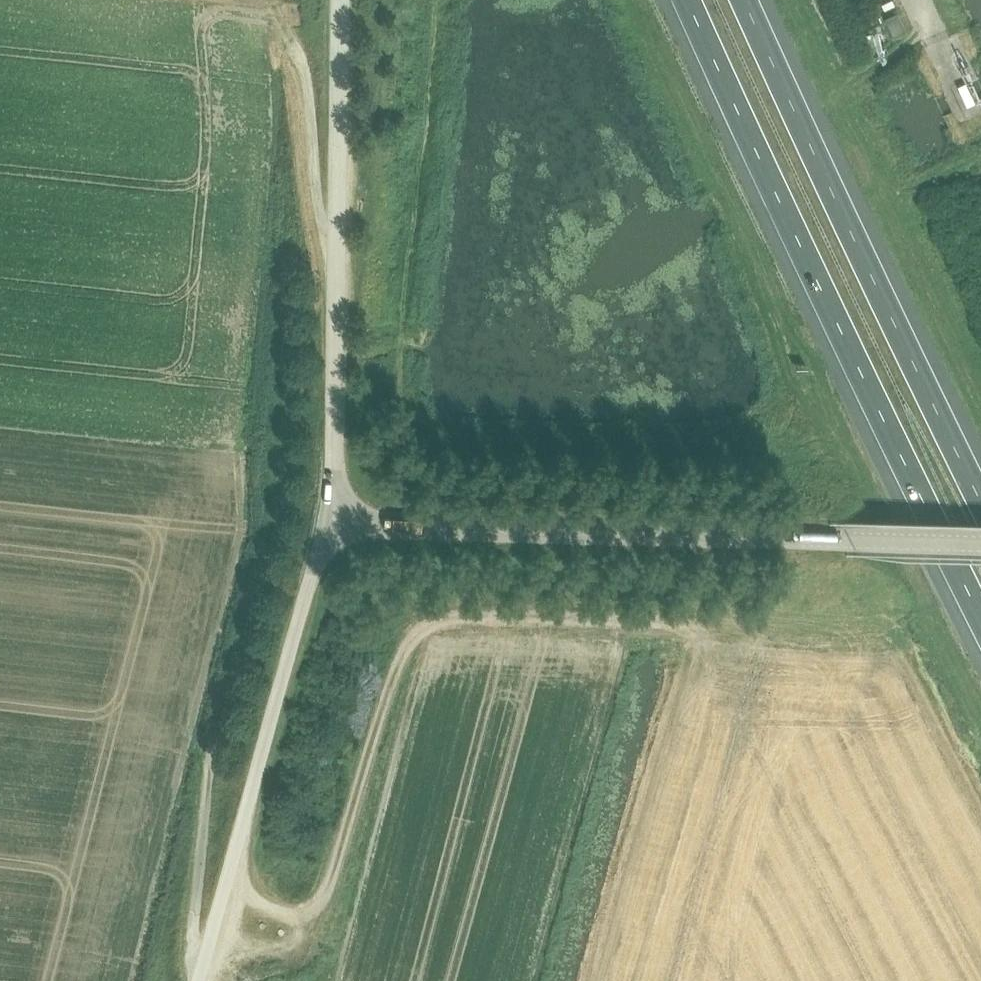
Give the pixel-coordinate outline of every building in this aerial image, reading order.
[(897,12),(884,18),(893,37),(906,31),(897,12)] [(966,83),(958,86),(967,106),(975,103),(974,102),(966,83)]
